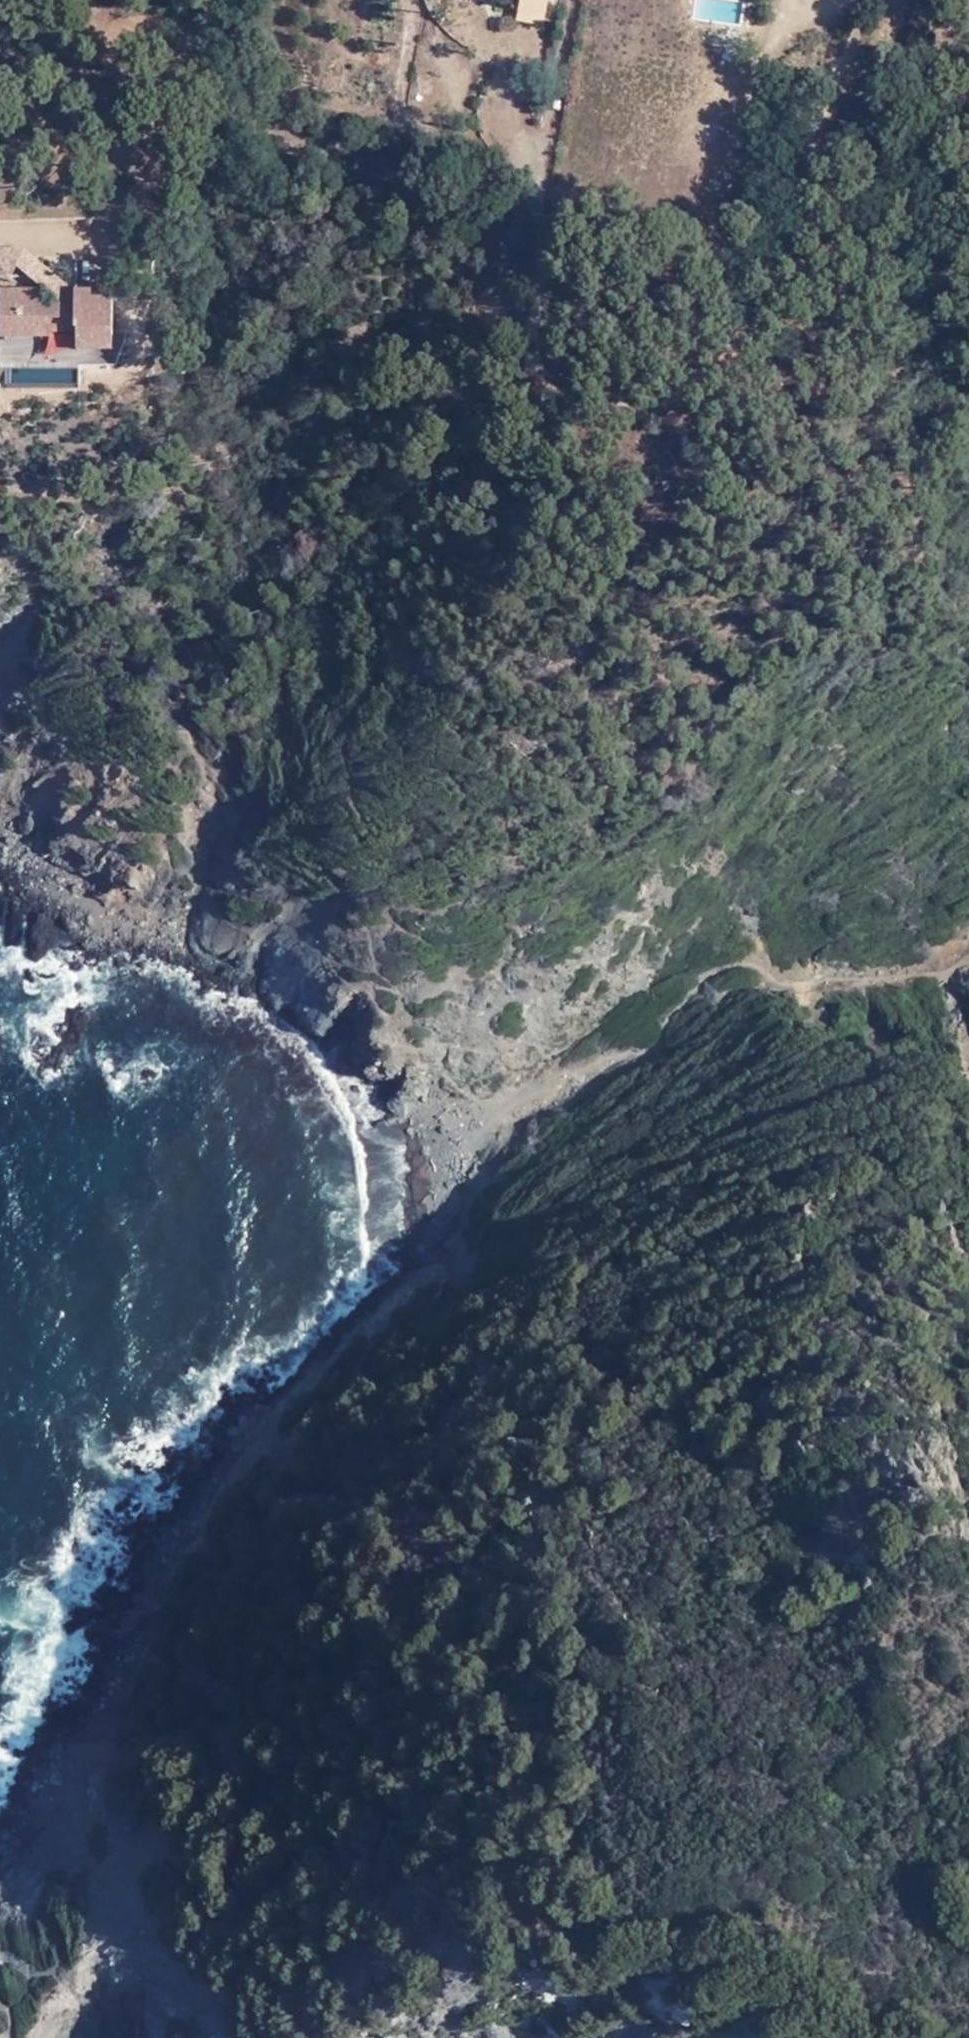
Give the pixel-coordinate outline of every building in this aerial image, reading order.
[(542,15),(545,0),(519,0),(517,11),(542,15)] [(540,26),(542,15),(517,11),(515,20),(540,26)] [(86,346),(120,346),(121,302),(98,302),(98,293),(82,292),(82,307),(46,307),(46,294),(8,294),(6,342),(50,342),(50,337),(85,337),(86,346)] [(120,356),(120,346),(86,346),(86,356),(120,356)]
